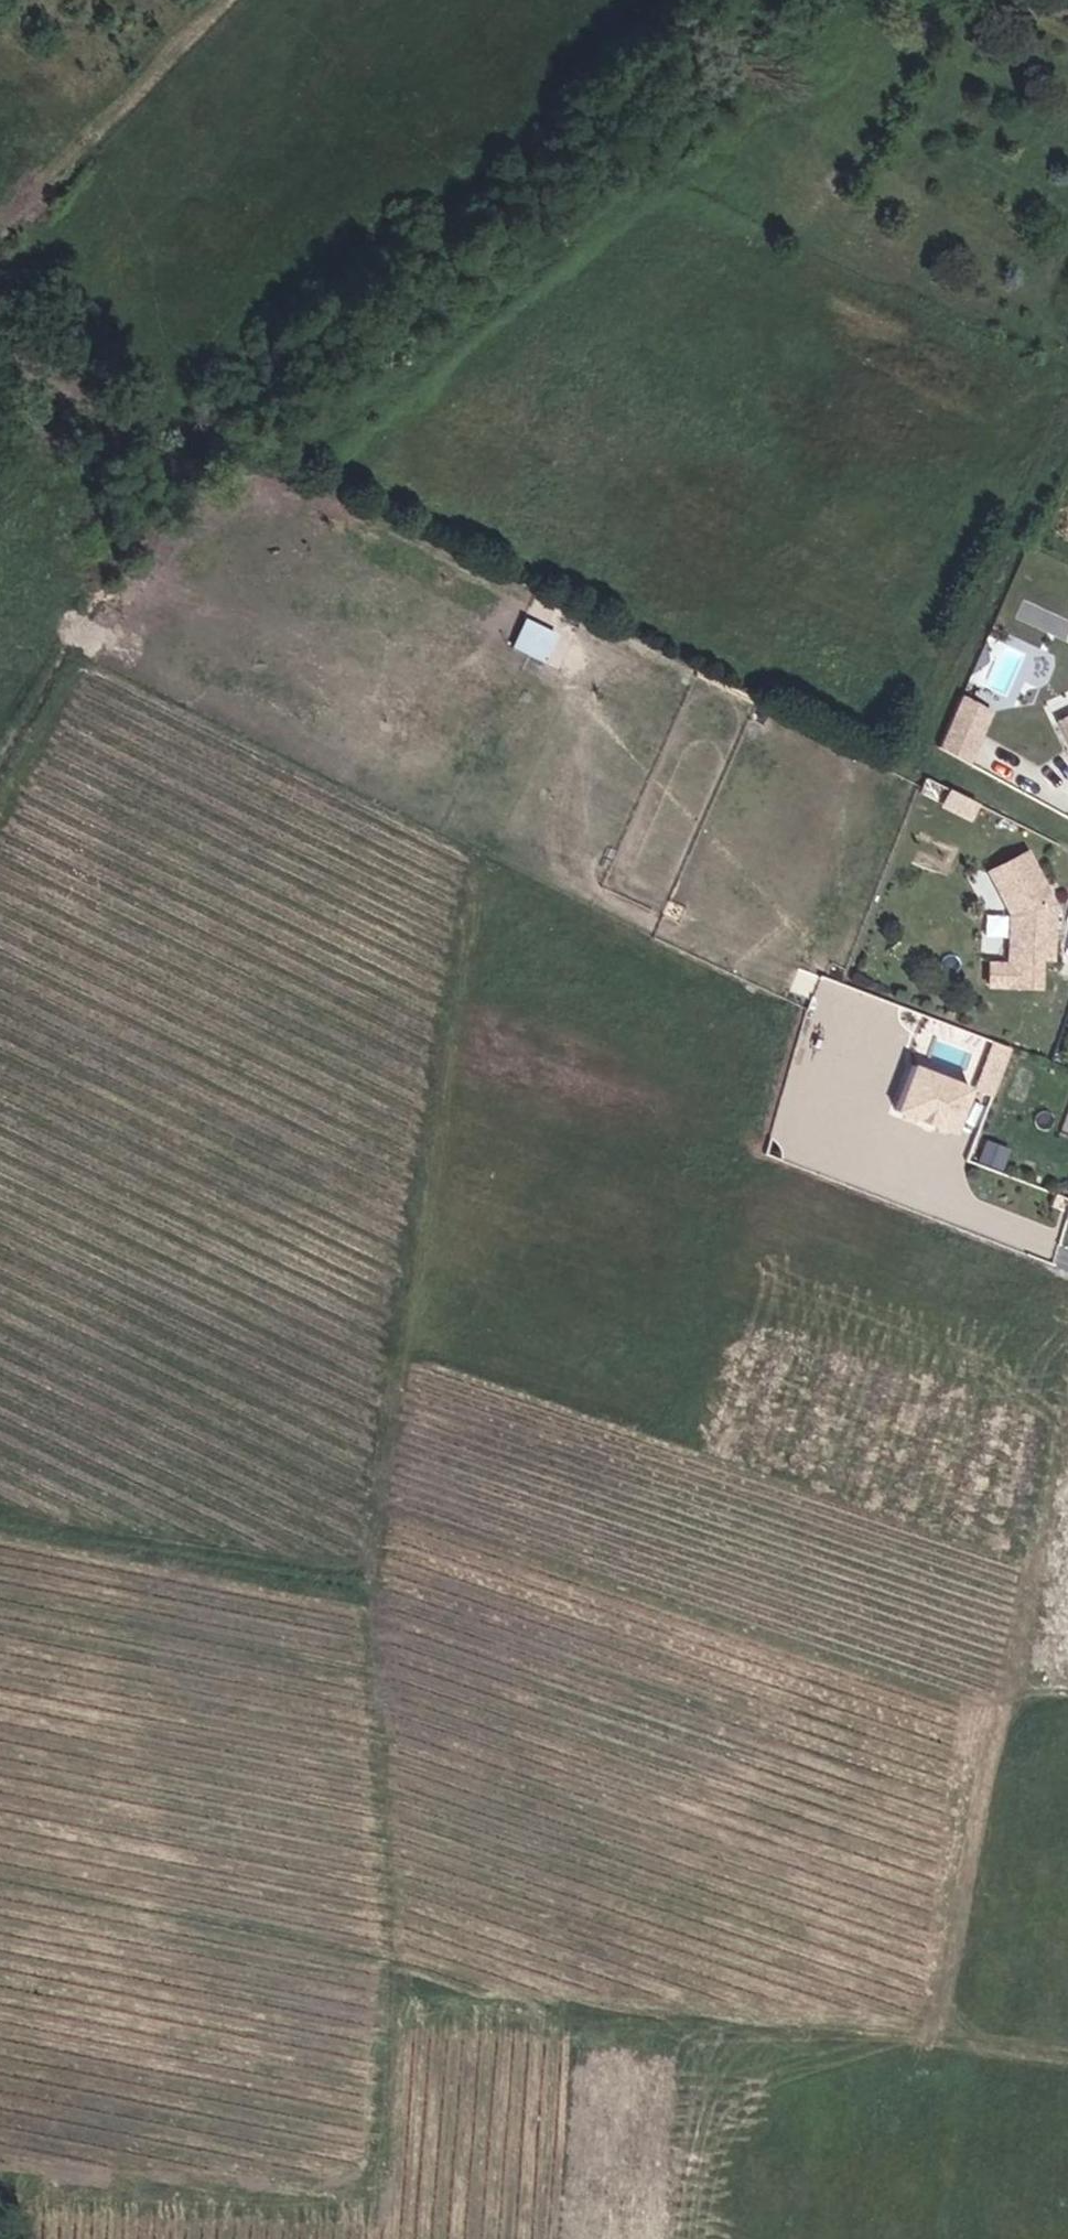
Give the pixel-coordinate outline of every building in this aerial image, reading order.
[(1000,720),(1010,700),(980,686),(970,706),(1000,720)] [(985,752),(1000,720),(970,706),(956,736),(985,752)] [(1042,844),(1004,862),(1025,905),(1022,947),(1063,950),(1067,897),(1042,844)] [(987,932),(1006,934),(1007,913),(988,912),(987,932)] [(892,1111),(957,1131),(973,1079),(908,1059),(892,1111)]
